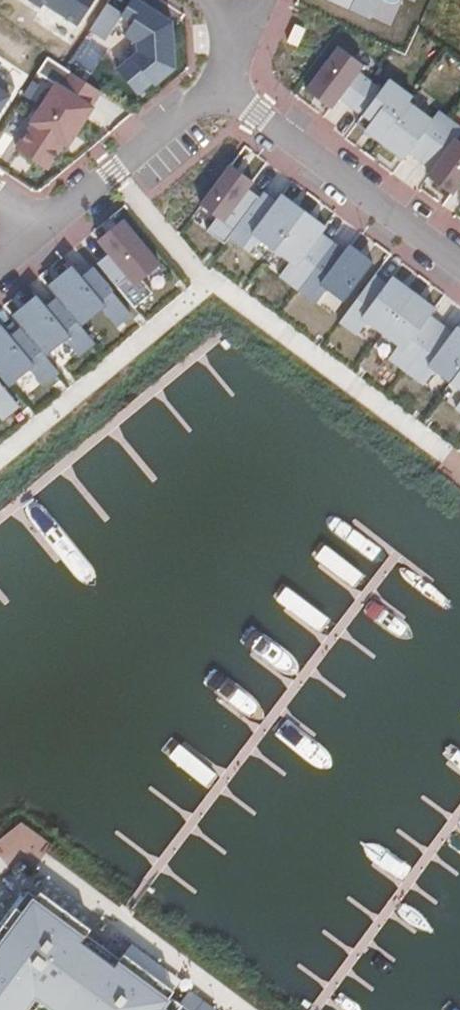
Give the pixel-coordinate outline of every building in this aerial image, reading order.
[(38,8),(41,4),(78,29),(97,0),(26,0),(38,8)] [(121,9),(109,1),(91,28),(126,52),(113,72),(138,89),(151,68),(156,71),(169,50),(160,22),(127,0),(121,9)] [(370,21),(379,0),(324,0),(370,21)] [(339,97),(351,106),(390,54),(373,42),(364,54),(346,40),(311,88),(333,105),(339,97)] [(358,123),(381,140),(416,92),(400,80),(409,68),(390,54),(351,106),(363,115),(358,123)] [(104,94),(48,57),(39,70),(52,78),(29,113),(37,118),(23,140),(61,161),(74,140),(83,145),(105,112),(96,106),(104,94)] [(0,77),(0,96),(9,82),(0,77)] [(422,159),(459,108),(459,106),(442,93),(433,105),(416,92),(381,140),(404,158),(410,150),(422,159)] [(452,194),(458,186),(459,183),(459,108),(422,159),(435,168),(429,176),(452,194)] [(212,261),(218,253),(258,199),(242,187),(248,179),(230,166),(187,224),(205,237),(196,250),(212,261)] [(264,191),(218,253),(237,267),(246,255),(262,267),(305,209),(289,197),(283,205),(264,191)] [(270,292),(287,305),(334,243),(317,230),(322,222),(305,209),(262,267),(279,280),(270,292)] [(114,246),(96,261),(138,311),(156,296),(149,288),(176,266),(135,216),(108,238),(114,246)] [(338,324),(375,274),(381,266),(364,252),(357,260),(334,243),(287,305),(311,323),(320,311),(338,324)] [(49,287),(56,295),(87,333),(102,321),(112,333),(131,317),(89,267),(67,286),(60,278),(49,287)] [(392,286),(375,274),(329,336),(345,348),(354,336),(371,349),(415,290),(398,277),(392,286)] [(432,303),(415,290),(371,349),(389,362),(380,374),(396,386),(442,323),(426,311),(432,303)] [(14,317),(20,325),(55,367),(72,353),(78,361),(97,345),(87,333),(56,295),(33,314),(27,306),(14,317)] [(396,386),(414,399),(423,387),(438,398),(459,369),(459,336),(442,323),(396,386)] [(16,393),(35,377),(45,389),(62,374),(55,367),(20,325),(0,341),(0,373),(16,393)] [(438,398),(459,415),(459,369),(438,398)] [(3,423),(19,410),(0,388),(0,419),(3,423)] [(451,427),(459,433),(459,415),(451,427)] [(177,1000),(114,952),(108,959),(72,934),(78,926),(24,890),(0,922),(0,1009),(22,1009),(32,996),(52,1009),(170,1009),(177,1000)]
